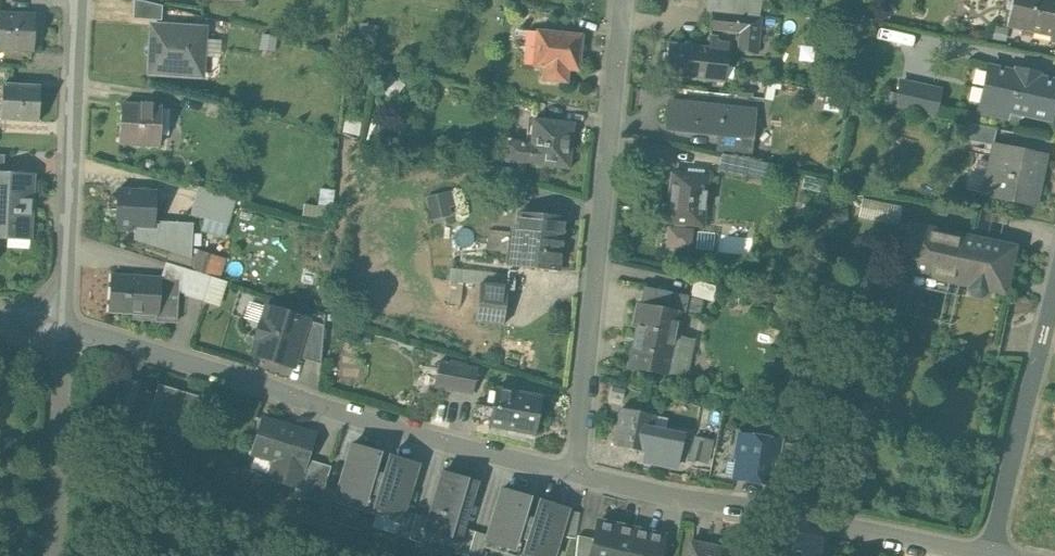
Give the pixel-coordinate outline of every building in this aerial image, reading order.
[(143,1),(138,0),(133,0),(133,17),(160,19),(161,18),(161,6),(143,1)] [(736,0),(708,0),(706,12),(712,13),(711,29),(739,32),(738,51),(757,53),(757,52),(761,17),(734,14),(736,0)] [(1008,18),(1006,24),(1007,24),(1052,34),(1052,39),(1054,40),(1054,0),(1012,0),(1008,18)] [(35,15),(0,13),(0,49),(32,50),(33,51),(35,15)] [(153,25),(152,40),(150,72),(202,76),(204,30),(204,28),(153,25)] [(578,70),(581,42),(582,36),(581,35),(538,31),(534,65),(544,66),(543,78),(544,79),(567,81),(568,69),(578,70)] [(665,75),(701,79),(706,79),(706,78),(707,78),(724,80),(726,57),(727,56),(729,44),(717,42),(717,37),(710,37),(708,47),(670,43),(668,43),(665,75)] [(208,38),(208,54),(221,54),(221,38),(208,38)] [(1039,116),(1051,119),(1054,99),(1054,82),(1037,78),(1038,74),(1016,69),(1015,73),(988,68),(979,110),(1007,117),(1009,110),(1039,116)] [(939,90),(907,83),(901,82),(896,107),(933,115),(934,114),(939,90)] [(40,86),(3,84),(2,119),(39,121),(40,86)] [(756,111),(669,102),(667,121),(667,128),(753,137),(756,111)] [(121,104),(119,138),(119,142),(120,143),(159,145),(161,106),(153,106),(152,105),(144,104),(140,104),(140,105),(139,105),(121,104)] [(506,160),(548,165),(569,167),(573,124),(529,119),(528,119),(526,139),(532,140),(532,144),(508,142),(506,160)] [(993,145),(996,129),(967,123),(964,139),(993,145)] [(1035,206),(1041,180),(1041,179),(1046,155),(994,144),(983,195),(1035,206)] [(748,158),(741,157),(722,153),(718,170),(744,176),(744,175),(748,158)] [(30,239),(33,174),(4,173),(0,172),(0,238),(30,239)] [(703,225),(707,177),(707,176),(672,173),(669,200),(669,201),(668,201),(666,214),(666,215),(668,215),(667,221),(703,225)] [(190,213),(213,220),(227,224),(235,197),(198,186),(190,213)] [(134,239),(153,244),(153,245),(191,256),(193,223),(155,221),(156,191),(118,189),(117,189),(116,197),(109,197),(109,198),(108,208),(116,209),(115,228),(134,230),(134,239)] [(429,192),(431,215),(458,213),(456,189),(429,192)] [(898,225),(899,221),(902,206),(863,198),(859,216),(859,217),(898,225)] [(846,210),(824,206),(820,206),(818,221),(842,225),(843,225),(846,210)] [(509,264),(524,265),(525,265),(558,268),(562,217),(521,213),(520,213),(519,230),(512,230),(509,264)] [(1013,248),(981,242),(981,241),(911,227),(902,268),(904,268),(971,283),(970,289),(973,294),(974,295),(980,296),(986,293),(988,286),(1004,290),(1013,249),(1013,248)] [(219,278),(225,258),(200,250),(194,270),(211,276),(219,278)] [(191,279),(194,270),(166,262),(161,278),(191,279)] [(191,279),(186,295),(203,300),(211,276),(194,270),(191,279)] [(156,320),(176,322),(178,291),(185,293),(184,294),(186,295),(191,279),(161,278),(112,274),(109,311),(156,314),(156,320)] [(481,283),(478,316),(477,320),(477,321),(501,324),(505,286),(505,285),(481,283)] [(666,309),(669,293),(645,288),(641,304),(666,309)] [(674,334),(679,335),(684,312),(687,298),(669,293),(666,309),(641,304),(637,303),(633,326),(638,327),(630,366),(666,374),(674,334)] [(698,316),(702,301),(687,298),(684,312),(698,316)] [(249,300),(244,315),(256,319),(261,304),(249,300)] [(308,320),(272,309),(266,307),(262,322),(259,322),(255,336),(257,338),(252,353),(293,366),(294,365),(296,356),(308,320)] [(324,325),(308,320),(296,356),(321,363),(324,325)] [(435,385),(439,386),(440,386),(473,392),(477,369),(477,368),(439,361),(435,384),(435,385)] [(141,382),(129,378),(128,378),(127,377),(120,399),(117,398),(116,401),(119,402),(119,405),(132,409),(141,382)] [(187,439),(198,401),(200,396),(198,395),(197,398),(162,388),(159,387),(160,384),(159,384),(153,403),(151,404),(145,424),(185,436),(186,437),(185,439),(187,439)] [(614,386),(613,403),(637,404),(637,387),(614,386)] [(542,397),(496,388),(489,424),(535,433),(535,432),(542,397)] [(621,407),(618,423),(618,424),(614,445),(647,451),(654,414),(621,407)] [(298,486),(306,458),(314,433),(263,418),(252,454),(274,461),(269,477),(298,486)] [(734,477),(744,479),(773,483),(774,480),(780,442),(780,441),(738,433),(734,456),(737,460),(734,477)] [(709,464),(712,447),(713,442),(696,439),(692,461),(709,464)] [(774,480),(790,483),(796,444),(780,442),(774,480)] [(390,456),(381,486),(371,483),(380,453),(352,444),(335,502),(401,522),(418,464),(390,456)] [(295,495),(307,499),(320,503),(332,466),(306,458),(298,486),(295,495)] [(426,530),(460,540),(477,481),(444,471),(426,530)] [(502,489),(485,547),(515,555),(554,555),(568,509),(540,500),(531,531),(521,528),(530,497),(502,489)] [(599,521),(591,555),(628,555),(634,529),(599,521)] [(634,529),(628,555),(660,555),(665,536),(634,529)] [(699,543),(690,541),(690,542),(687,555),(738,555),(739,552),(699,543)] [(757,549),(757,550),(756,555),(771,555),(773,549),(773,548),(758,545),(757,549)]
